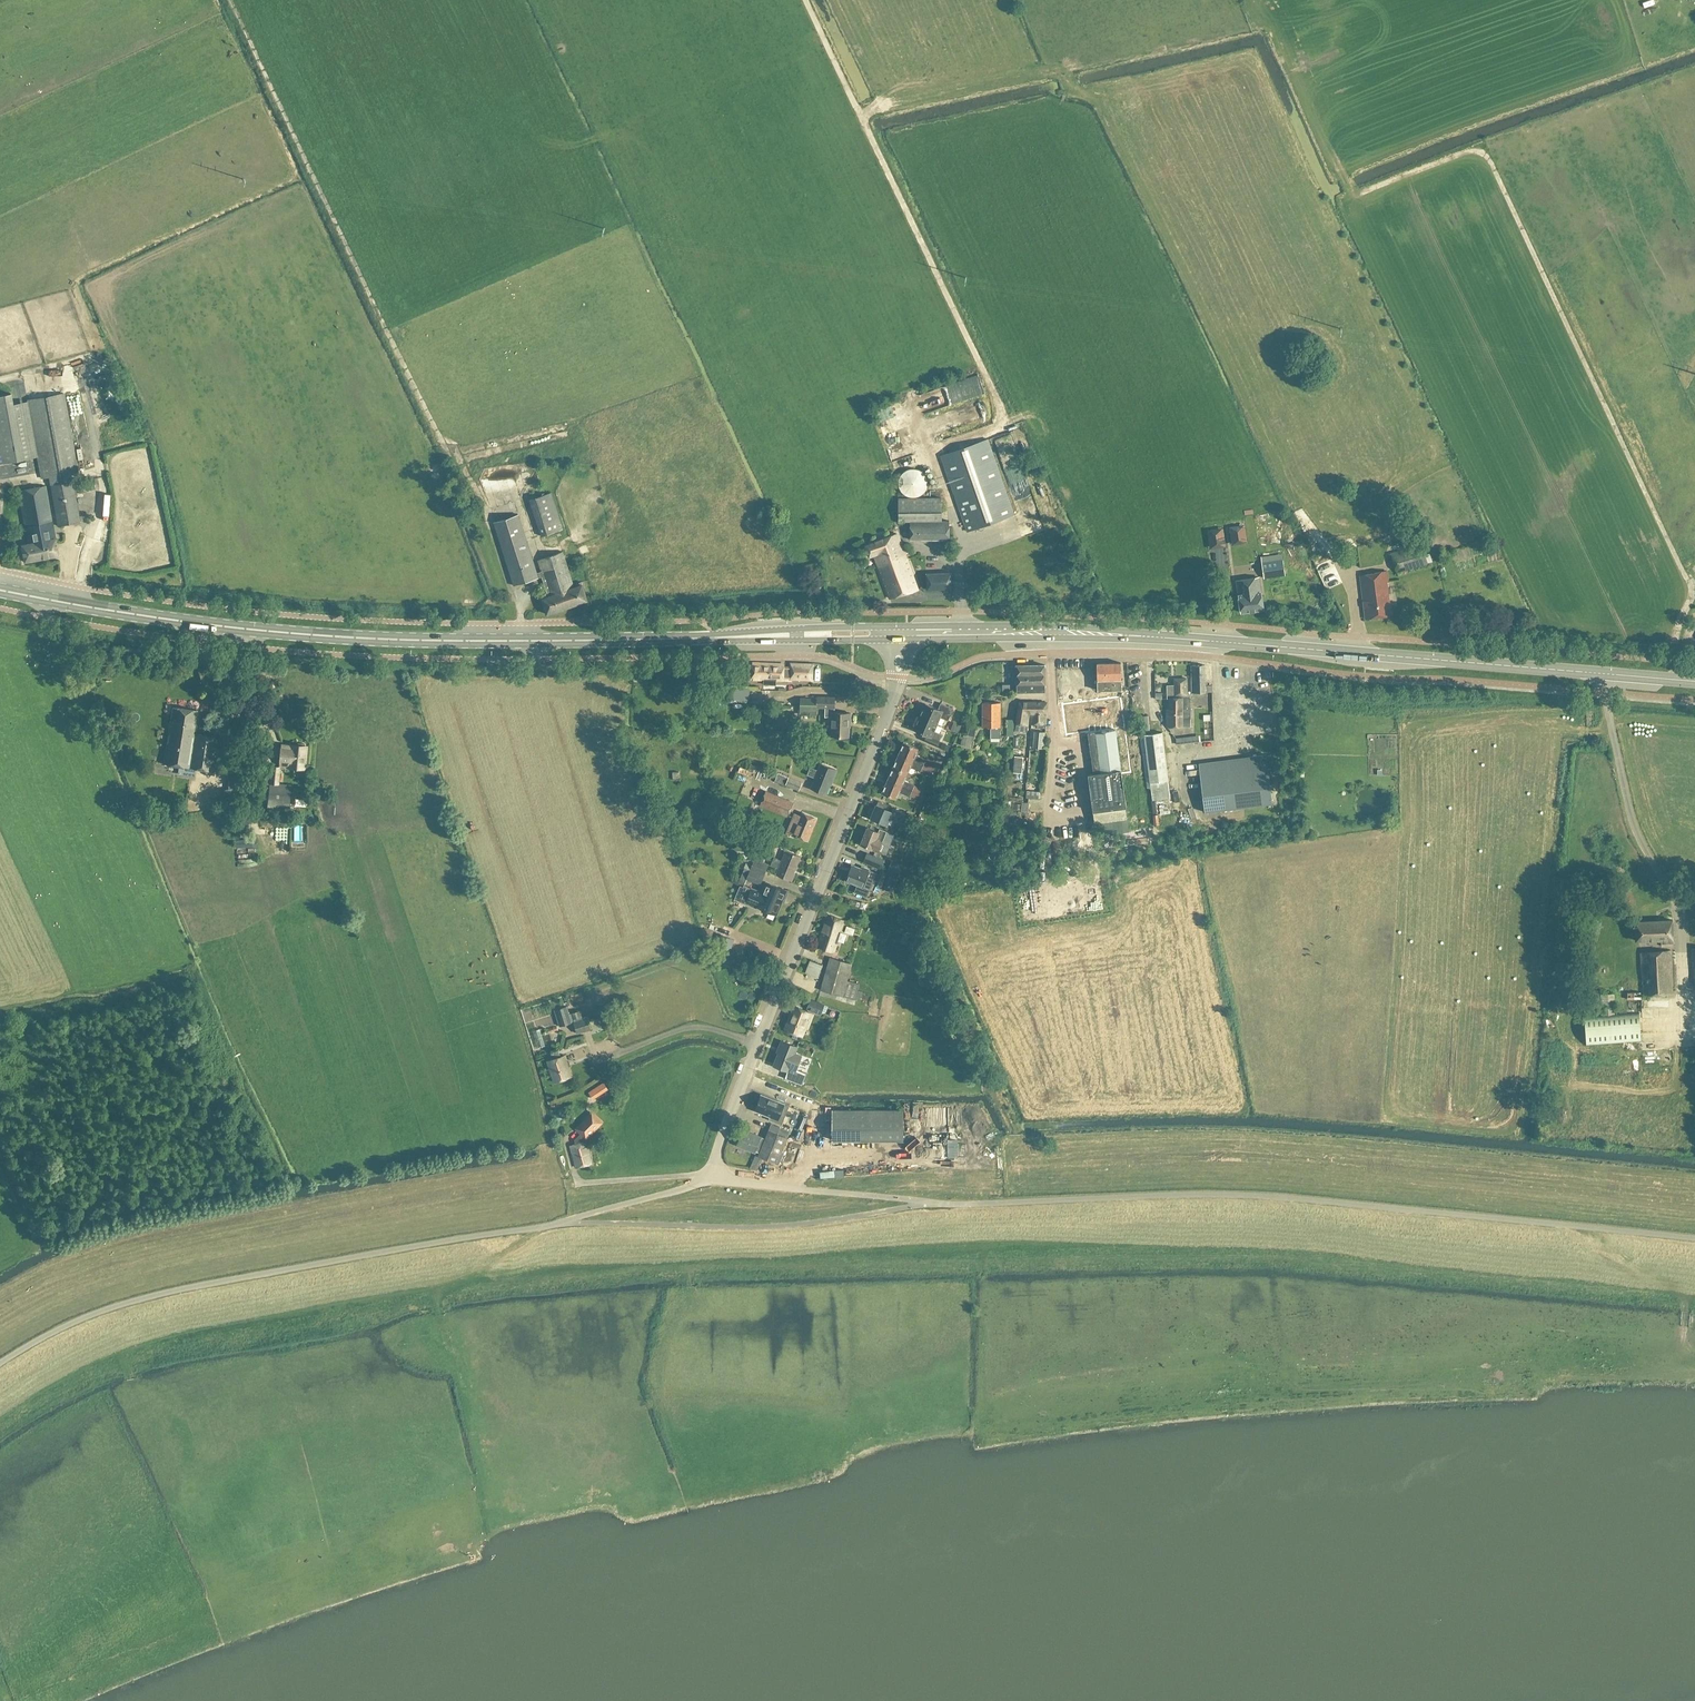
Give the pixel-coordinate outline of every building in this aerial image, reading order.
[(973,385),(983,382),(980,371),(948,379),(950,388),(964,385),(963,381),(972,379),(973,385)] [(0,395),(0,463),(36,456),(26,401),(12,404),(10,393),(0,395)] [(79,522),(70,473),(78,471),(64,393),(27,400),(41,478),(48,477),(57,526),(79,522)] [(989,399),(966,401),(967,416),(990,414),(989,399)] [(955,421),(961,420),(958,401),(937,404),(939,414),(953,412),(955,421)] [(884,421),(896,420),(895,406),(883,407),(884,421)] [(940,456),(967,531),(1014,514),(988,439),(940,456)] [(901,463),(914,458),(912,452),(899,457),(901,463)] [(898,481),(899,487),(901,492),(906,496),(911,498),(917,497),(923,494),(926,489),(927,483),(926,478),(923,473),(918,470),(913,469),(907,470),(903,473),(900,477),(898,481)] [(87,490),(94,488),(92,479),(85,480),(87,490)] [(24,561),(57,555),(45,485),(18,490),(28,544),(21,545),(24,561)] [(550,493),(529,500),(541,536),(562,529),(550,493)] [(949,521),(941,521),(941,498),(898,498),(899,521),(910,521),(910,540),(949,539),(949,521)] [(548,596),(542,598),(546,614),(587,600),(581,582),(576,584),(577,586),(574,587),(562,551),(538,560),(542,571),(536,573),(518,514),(494,522),(514,585),(542,576),(548,596)] [(1230,535),(1246,533),(1245,524),(1228,526),(1230,535)] [(1223,525),(1207,527),(1210,546),(1225,545),(1223,525)] [(889,598),(918,590),(897,533),(866,547),(869,557),(874,555),(889,598)] [(160,542),(116,543),(117,563),(160,562),(160,542)] [(173,557),(172,544),(160,544),(161,558),(173,557)] [(1429,553),(1424,555),(1420,544),(1391,553),(1397,572),(1427,563),(1432,562),(1429,553)] [(1239,563),(1253,562),(1252,547),(1238,548),(1239,563)] [(1263,578),(1284,575),(1282,559),(1261,563),(1263,578)] [(1387,582),(1388,582),(1386,571),(1360,576),(1365,619),(1393,615),(1391,603),(1390,604),(1387,582)] [(926,574),(926,590),(951,589),(950,573),(926,574)] [(1241,612),(1263,609),(1258,577),(1236,580),(1241,612)] [(812,665),(803,664),(791,664),(790,670),(783,670),(784,664),(759,663),(759,666),(752,666),(752,679),(764,680),(763,684),(775,685),(776,680),(783,680),(783,675),(790,676),(790,678),(811,679),(812,665)] [(1106,668),(1106,663),(1096,663),(1097,690),(1121,689),(1121,685),(1118,685),(1118,683),(1109,683),(1109,668),(1106,668)] [(1120,663),(1106,663),(1106,668),(1109,668),(1109,683),(1118,683),(1118,685),(1121,685),(1120,663)] [(1017,692),(1045,691),(1044,664),(1016,665),(1017,692)] [(1204,665),(1191,665),(1192,693),(1205,692),(1212,692),(1212,685),(1205,685),(1204,665)] [(1181,706),(1190,706),(1190,694),(1187,694),(1186,678),(1174,678),(1174,685),(1166,685),(1167,698),(1168,698),(1169,698),(1181,697),(1181,706)] [(1087,733),(1115,729),(1111,696),(1060,703),(1065,736),(1087,733)] [(800,697),(800,708),(800,715),(816,715),(816,708),(825,708),(824,716),(830,717),(830,736),(848,737),(849,722),(850,723),(850,713),(834,712),(834,697),(817,697),(817,698),(800,697)] [(1169,698),(1168,698),(1169,712),(1166,712),(1167,726),(1182,726),(1182,719),(1190,719),(1190,706),(1181,706),(1181,697),(1169,698)] [(1000,738),(1000,727),(1000,703),(982,702),(982,727),(990,727),(990,738),(1000,738)] [(1019,702),(1015,725),(1015,730),(1027,732),(1027,725),(1029,714),(1031,714),(1031,702),(1019,702)] [(1047,702),(1031,702),(1031,714),(1032,714),(1031,724),(1037,724),(1037,727),(1045,727),(1045,724),(1046,714),(1047,714),(1047,702)] [(919,716),(937,724),(940,717),(948,721),(953,709),(940,703),(938,709),(924,703),(919,716)] [(169,720),(163,764),(212,771),(217,737),(194,733),(196,724),(195,724),(197,710),(171,706),(170,721),(169,720)] [(937,724),(919,716),(913,729),(926,735),(924,741),(937,746),(942,734),(934,731),(937,724)] [(964,746),(971,747),(976,728),(969,726),(964,746)] [(1121,774),(1115,729),(1087,733),(1090,756),(1092,755),(1094,773),(1089,774),(1094,811),(1126,807),(1121,774)] [(1180,732),(1180,739),(1192,737),(1191,730),(1180,732)] [(1045,732),(1035,731),(1033,748),(1043,749),(1044,746),(1047,746),(1048,737),(1045,736),(1045,732)] [(1140,735),(1145,777),(1149,776),(1151,792),(1152,800),(1170,798),(1162,732),(1144,734),(1144,735),(1140,735)] [(925,759),(915,754),(918,748),(904,742),(898,755),(932,770),(934,765),(924,761),(925,759)] [(295,743),(295,745),(289,745),(281,744),(280,754),(279,765),(288,765),(287,767),(304,768),(306,746),(304,746),(304,744),(295,743)] [(898,755),(893,767),(907,773),(910,767),(920,771),(920,770),(930,775),(932,770),(898,755)] [(1198,763),(1204,812),(1272,804),(1266,755),(1198,763)] [(810,788),(826,794),(831,782),(832,782),(837,770),(820,763),(817,770),(810,767),(807,774),(815,777),(810,788)] [(289,808),(290,802),(291,787),(281,785),(281,784),(277,784),(279,767),(271,766),(270,770),(264,770),(263,783),(269,783),(266,812),(285,814),(285,807),(289,808)] [(907,773),(893,767),(887,780),(922,795),(924,790),(914,786),(914,784),(904,780),(907,773)] [(802,783),(788,777),(778,773),(774,781),(798,791),(802,783)] [(922,795),(887,780),(882,793),(896,799),(899,792),(909,796),(919,800),(922,795)] [(792,803),(770,793),(765,792),(761,802),(760,804),(787,815),(792,803)] [(871,817),(886,824),(889,818),(901,823),(905,814),(892,808),(891,811),(886,809),(888,805),(878,801),(874,811),(872,810),(870,816),(871,817)] [(801,813),(796,811),(786,834),(792,836),(793,834),(807,840),(816,819),(801,813)] [(878,851),(886,831),(879,829),(878,832),(867,827),(860,844),(878,851)] [(864,861),(872,864),(878,851),(870,848),(864,861)] [(791,881),(795,873),(794,872),(800,856),(786,850),(781,860),(774,857),(770,865),(778,869),(776,874),(791,881)] [(768,864),(754,858),(748,856),(747,859),(741,856),(740,859),(746,862),(744,866),(750,869),(764,875),(768,864)] [(897,876),(901,865),(890,861),(886,871),(897,876)] [(878,869),(876,873),(862,867),(861,869),(852,865),(846,880),(870,889),(872,883),(881,887),(887,872),(878,869)] [(898,877),(887,873),(881,887),(893,892),(898,877)] [(787,891),(771,884),(766,882),(762,893),(743,885),(738,897),(748,901),(747,903),(753,906),(754,904),(757,905),(756,906),(776,914),(783,898),(784,898),(787,891)] [(836,944),(844,920),(828,914),(817,946),(832,952),(836,943),(836,944)] [(1661,942),(1673,941),(1672,920),(1634,922),(1635,940),(1661,939),(1661,942)] [(1641,952),(1643,995),(1672,993),(1670,950),(1641,952)] [(854,1000),(858,983),(846,980),(851,964),(831,958),(821,990),(854,1000)] [(810,959),(804,974),(818,978),(823,964),(810,959)] [(801,981),(817,987),(819,982),(803,976),(801,981)] [(1605,1005),(1620,1005),(1620,987),(1605,987),(1605,1005)] [(827,1007),(824,1005),(810,999),(806,1008),(820,1014),(821,1012),(824,1013),(827,1007)] [(566,1006),(554,1010),(559,1026),(571,1022),(566,1006)] [(803,1036),(812,1013),(794,1006),(785,1029),(803,1036)] [(1639,1012),(1601,1015),(1584,1016),(1585,1046),(1627,1043),(1641,1042),(1639,1012)] [(577,1034),(582,1032),(578,1020),(573,1022),(577,1034)] [(593,1052),(591,1040),(583,1041),(583,1038),(570,1040),(572,1056),(593,1052)] [(801,1055),(795,1053),(797,1047),(781,1040),(776,1052),(778,1053),(773,1065),(787,1071),(785,1078),(798,1083),(801,1075),(795,1072),(798,1063),(801,1055)] [(558,1050),(551,1052),(553,1059),(547,1061),(554,1082),(571,1076),(564,1055),(560,1056),(558,1050)] [(1637,1058),(1628,1058),(1628,1069),(1638,1068),(1637,1058)] [(598,1094),(594,1089),(589,1093),(592,1098),(598,1094)] [(789,1106),(761,1095),(755,1110),(769,1116),(768,1119),(781,1125),(789,1106)] [(903,1109),(832,1109),(832,1140),(903,1140),(903,1109)] [(574,1140),(575,1144),(570,1145),(576,1167),(591,1164),(585,1141),(582,1142),(581,1140),(584,1137),(586,1140),(603,1122),(591,1111),(574,1128),(580,1134),(574,1140)] [(759,1152),(758,1155),(776,1163),(786,1138),(768,1130),(765,1138),(742,1129),(736,1145),(755,1152),(755,1151),(759,1152)]
